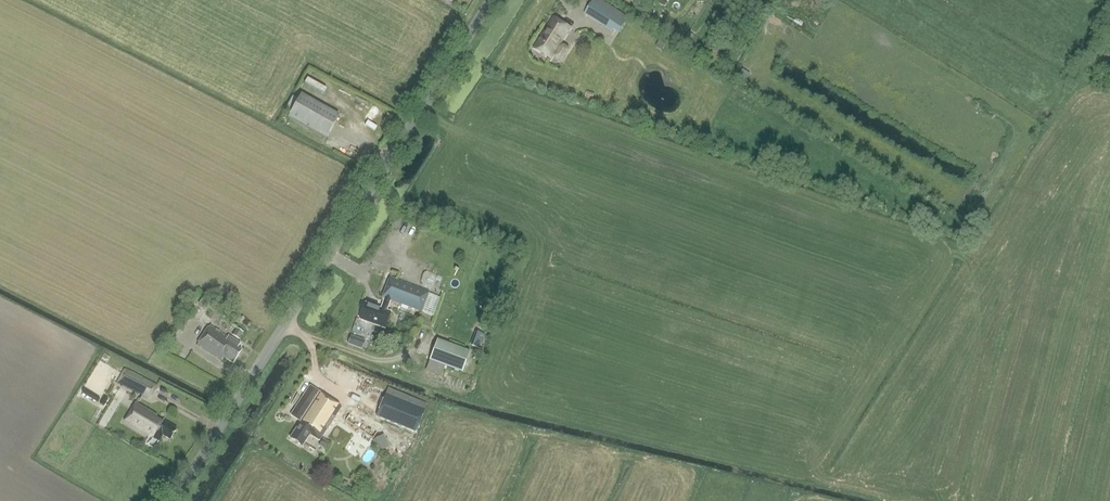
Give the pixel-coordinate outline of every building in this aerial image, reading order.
[(593,0),(592,0),(584,13),(607,27),(615,14),(593,0)] [(552,59),(567,35),(571,28),(555,17),(536,48),(552,59)] [(710,58),(723,66),(729,57),(715,49),(710,58)] [(339,115),(301,94),(298,100),(292,97),(284,111),(290,115),(288,118),(325,139),(339,115)] [(425,265),(417,287),(429,291),(437,269),(425,265)] [(366,303),(360,320),(385,329),(391,312),(386,311),(389,302),(401,306),(402,305),(407,307),(407,308),(420,313),(428,291),(390,278),(382,299),(383,300),(380,309),(366,303)] [(234,364),(242,351),(238,348),(240,344),(229,336),(228,338),(211,326),(197,346),(221,362),(224,358),(234,364)] [(233,336),(238,339),(243,333),(237,329),(233,336)] [(480,349),(485,335),(477,332),(472,346),(480,349)] [(358,338),(355,347),(362,349),(365,340),(358,338)] [(462,373),(470,352),(438,339),(429,360),(462,373)] [(157,386),(124,369),(117,383),(149,400),(157,386)] [(301,422),(290,438),(302,446),(310,434),(319,440),(323,434),(323,435),(327,429),(328,430),(335,418),(334,418),(342,407),(310,386),(290,415),(301,422)] [(386,394),(377,417),(415,432),(424,410),(386,394)] [(171,440),(177,429),(156,417),(157,416),(136,404),(126,422),(159,441),(163,435),(171,440)] [(353,406),(345,420),(385,444),(393,431),(353,406)] [(323,439),(319,446),(326,450),(330,444),(323,439)]
